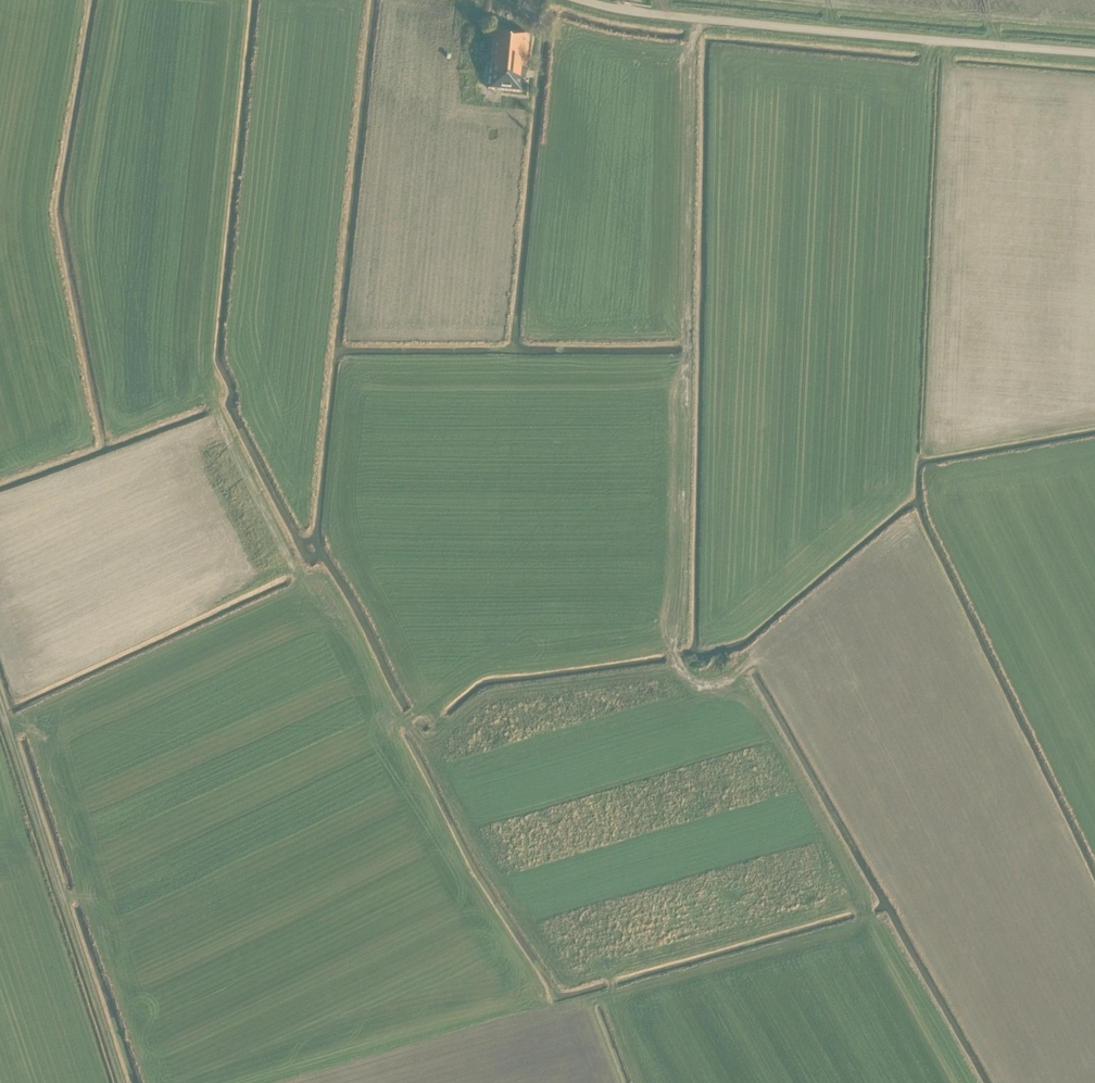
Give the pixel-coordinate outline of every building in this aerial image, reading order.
[(493,33),(487,90),(522,93),(523,81),(525,81),(529,36),(493,33)]
